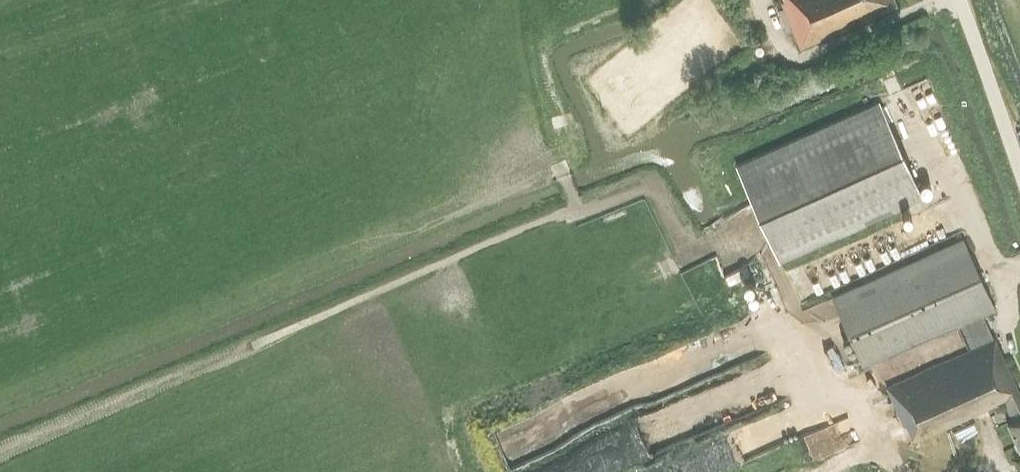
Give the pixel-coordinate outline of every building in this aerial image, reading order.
[(895,0),(782,0),(781,1),(784,7),(779,9),(787,30),(793,28),(801,48),(879,15),(878,12),(896,4),(895,0)] [(923,198),(879,101),(736,165),(779,262),(923,198)] [(833,297),(866,369),(959,327),(969,350),(887,387),(904,424),(906,423),(914,441),(1004,400),(1013,419),(1008,422),(1019,449),(1019,394),(984,316),(995,310),(963,238),(833,297)] [(575,392),(564,396),(576,428),(587,424),(575,392)]
